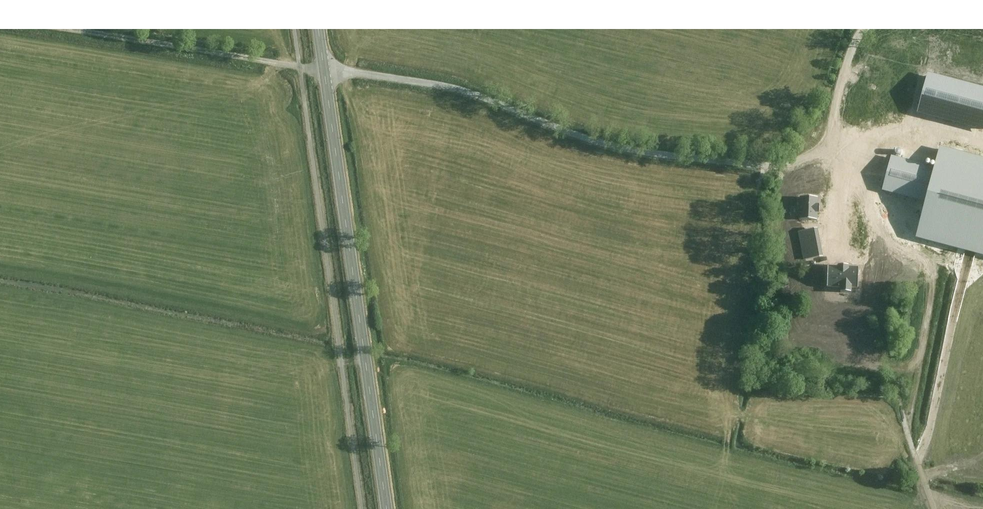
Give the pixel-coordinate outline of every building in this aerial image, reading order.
[(854,185),(805,199),(807,204),(822,258),(824,258),(834,293),(839,292),(841,298),(868,291),(862,271),(874,268),(873,265),(924,251),(911,203),(862,217),(854,185)] [(777,189),(778,202),(791,202),(791,188),(777,189)] [(964,221),(966,216),(965,211),(962,206),(958,203),(953,202),(947,203),(943,205),(940,210),(938,215),(939,220),(942,225),(946,228),(951,229),(957,228),(961,225),(964,221)] [(894,279),(894,282),(900,282),(900,271),(889,271),(889,278),(894,279)]
